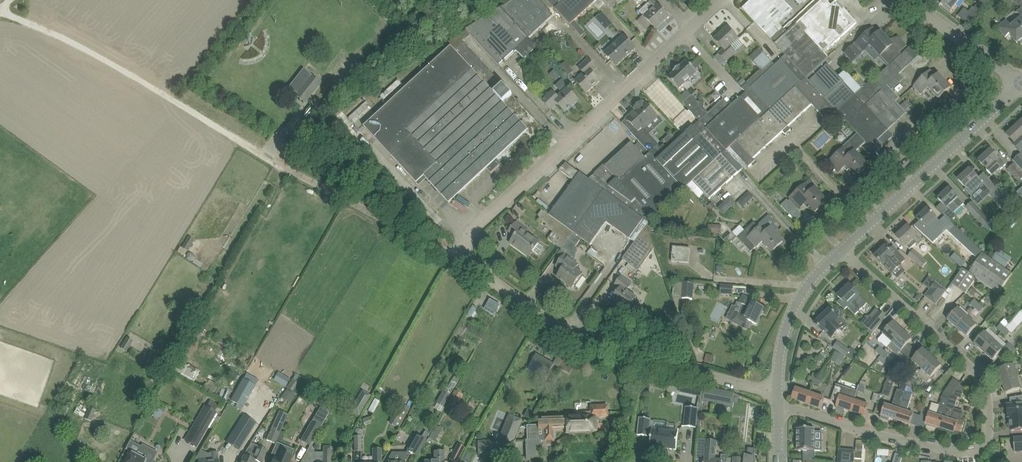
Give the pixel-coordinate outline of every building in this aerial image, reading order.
[(501,9),(529,39),(554,16),(547,8),(539,0),(516,0),(501,9)] [(582,37),(586,33),(575,22),(598,0),(548,0),(582,37)] [(614,12),(627,0),(602,0),(614,12)] [(656,29),(669,17),(659,5),(658,5),(653,0),(652,0),(649,4),(654,9),(646,17),(644,15),(639,20),(639,22),(645,29),(647,29),(652,24),(656,29)] [(742,8),(771,39),(779,32),(775,27),(793,10),(784,0),(751,0),(742,8)] [(773,39),(776,43),(775,44),(786,56),(802,73),(806,77),(828,57),(824,53),(832,46),(849,30),(857,23),(837,1),(832,6),(826,0),(823,0),(817,5),(787,32),(784,28),(773,39)] [(959,0),(943,0),(941,3),(951,11),(959,0)] [(980,13),(991,0),(981,0),(974,8),(980,13)] [(969,26),(980,13),(974,8),(973,7),(962,20),(969,26)] [(472,27),(466,31),(499,66),(504,62),(516,50),(525,59),(537,48),(529,39),(501,9),(472,27)] [(1021,9),(1017,12),(1021,17),(1010,25),(1007,20),(998,27),(1005,37),(1010,34),(1017,43),(1021,39),(1021,10),(1021,9)] [(603,13),(596,19),(601,24),(608,18),(603,13)] [(726,61),(736,52),(730,47),(739,39),(728,27),(714,39),(723,49),(719,54),(726,61)] [(854,45),(846,53),(854,61),(862,54),(861,53),(864,51),(865,51),(871,45),(881,56),(890,66),(893,63),(901,55),(900,53),(892,45),(891,43),(881,33),(879,35),(873,29),(865,36),(857,43),(858,44),(855,47),(854,45)] [(451,47),(364,127),(417,184),(425,177),(449,203),(487,168),(491,173),(500,164),(504,169),(545,131),(512,95),(458,36),(448,43),(451,47)] [(605,54),(610,58),(616,66),(635,48),(624,36),(605,54)] [(912,45),(905,52),(913,62),(921,55),(912,45)] [(922,47),(919,51),(928,57),(930,54),(922,47)] [(754,62),(762,71),(772,62),(764,53),(754,62)] [(786,56),(750,88),(757,96),(771,110),(796,87),(806,77),(802,73),(786,56)] [(828,57),(806,77),(837,111),(855,95),(856,94),(829,65),(833,62),(828,57)] [(576,81),(587,93),(600,81),(592,72),(597,68),(589,59),(579,68),(584,74),(576,81)] [(674,72),(668,78),(679,89),(697,72),(686,60),(680,66),(673,72),(674,72)] [(565,62),(559,68),(564,72),(570,67),(568,65),(565,62)] [(881,91),(864,107),(888,131),(897,122),(886,111),(895,102),(899,98),(891,91),(901,82),(896,78),(899,75),(902,72),(893,63),(890,66),(872,82),(881,91)] [(930,71),(923,78),(915,86),(922,94),(928,88),(939,99),(951,88),(938,75),(936,77),(930,71)] [(311,74),(295,95),(305,103),(322,82),(311,74)] [(738,141),(731,147),(740,158),(748,166),(749,167),(752,164),(754,167),(758,163),(756,161),(754,158),(782,132),(783,132),(786,135),(791,130),(788,127),(812,105),(829,123),(833,120),(840,115),(837,111),(806,77),(796,87),(771,110),(766,115),(766,114),(766,115),(738,141)] [(861,78),(854,85),(858,89),(865,83),(861,78)] [(743,79),(738,83),(742,88),(747,83),(743,79)] [(855,95),(837,111),(840,115),(846,121),(858,133),(866,141),(872,148),(879,141),(883,145),(893,136),(888,131),(864,107),(881,91),(872,82),(871,80),(856,94),(855,95)] [(553,92),(543,101),(551,110),(557,104),(565,112),(578,100),(568,89),(558,97),(553,92)] [(683,103),(700,121),(699,121),(727,151),(731,147),(738,141),(766,115),(766,114),(753,99),(746,92),(730,107),(724,99),(708,113),(703,108),(704,107),(705,102),(700,102),(699,103),(692,95),(683,103)] [(627,119),(622,123),(631,132),(640,142),(658,162),(665,156),(660,151),(662,149),(658,144),(649,134),(644,129),(658,116),(655,113),(645,102),(643,103),(642,102),(640,103),(639,102),(635,106),(636,107),(634,108),(636,110),(627,119)] [(906,102),(900,107),(905,112),(910,107),(906,102)] [(303,115),(301,118),(307,122),(316,110),(312,107),(305,117),(303,115)] [(833,120),(833,126),(846,127),(846,121),(840,115),(833,120)] [(665,156),(658,162),(684,190),(688,186),(693,182),(693,183),(727,151),(699,121),(693,127),(700,135),(694,140),(688,134),(681,141),(665,156)] [(1007,135),(1016,144),(1014,146),(1019,152),(1021,149),(1021,129),(1018,125),(1017,123),(1011,128),(1012,130),(1007,135)] [(619,124),(611,132),(615,136),(623,128),(619,124)] [(825,130),(812,141),(818,147),(830,136),(825,130)] [(838,151),(839,154),(830,162),(839,172),(846,165),(855,175),(867,164),(855,151),(866,141),(858,133),(838,151)] [(545,210),(539,219),(547,225),(549,226),(547,227),(553,232),(548,239),(562,249),(564,247),(574,233),(604,190),(607,192),(649,223),(654,218),(684,190),(658,162),(640,142),(639,142),(646,149),(643,152),(647,156),(645,158),(634,146),(631,143),(606,166),(604,165),(593,175),(589,179),(567,163),(566,163),(559,169),(559,170),(574,181),(550,214),(545,210)] [(988,177),(993,183),(996,180),(993,176),(1006,165),(1000,158),(998,159),(990,150),(979,161),(991,175),(988,177)] [(727,151),(693,183),(703,193),(704,194),(709,200),(739,173),(743,169),(727,151)] [(1021,153),(1013,161),(1021,170),(1021,154),(1021,153)] [(1009,169),(1020,181),(1021,179),(1021,172),(1014,164),(1009,169)] [(962,174),(957,178),(958,180),(967,189),(970,192),(968,193),(973,199),(986,187),(979,179),(970,169),(963,175),(962,174)] [(984,173),(979,179),(986,187),(993,194),(991,196),(996,201),(1004,194),(993,183),(988,177),(984,173)] [(806,202),(815,212),(826,201),(815,188),(816,187),(810,180),(788,201),(787,200),(781,205),(789,214),(797,206),(799,208),(806,202)] [(942,203),(936,208),(945,216),(949,220),(951,222),(957,216),(954,213),(959,208),(964,204),(958,198),(949,188),(948,189),(946,188),(943,191),(943,194),(938,199),(942,203)] [(604,190),(574,233),(582,239),(591,245),(607,223),(630,239),(635,243),(647,226),(649,223),(607,192),(604,190)] [(749,191),(743,196),(748,202),(754,197),(749,191)] [(725,213),(737,203),(732,197),(720,208),(725,213)] [(712,202),(708,206),(712,211),(716,207),(712,202)] [(973,202),(966,208),(984,226),(990,220),(973,202)] [(920,221),(915,225),(920,231),(931,242),(933,243),(947,230),(979,259),(983,253),(984,252),(956,226),(951,222),(949,220),(945,216),(940,221),(927,208),(917,218),(920,221)] [(1004,216),(1000,220),(1009,230),(1018,222),(1012,215),(1007,219),(1004,216)] [(529,231),(517,222),(509,232),(516,236),(510,243),(529,257),(533,251),(539,255),(544,248),(539,244),(540,242),(527,233),(529,231)] [(754,222),(737,238),(751,252),(757,247),(763,242),(772,252),(783,242),(776,234),(771,229),(765,223),(759,228),(754,222)] [(709,224),(708,232),(721,233),(722,225),(709,224)] [(626,255),(623,259),(639,271),(655,249),(647,226),(635,243),(626,255)] [(897,237),(904,244),(905,246),(906,246),(910,249),(916,243),(919,245),(924,240),(918,234),(917,235),(908,226),(903,232),(901,230),(897,234),(898,236),(897,237)] [(574,233),(564,247),(572,252),(576,247),(582,239),(574,233)] [(182,247),(188,251),(195,240),(188,237),(182,247)] [(673,246),(672,262),(674,262),(689,263),(690,247),(675,247),(673,246)] [(876,256),(875,257),(883,266),(884,265),(892,274),(901,266),(900,265),(905,260),(898,251),(893,255),(886,247),(881,251),(880,250),(875,254),(876,256)] [(999,249),(992,259),(1004,266),(1010,257),(999,249)] [(908,256),(922,268),(928,262),(913,250),(908,256)] [(955,253),(951,258),(956,263),(960,258),(955,253)] [(979,259),(969,273),(977,279),(998,294),(1012,273),(991,259),(983,253),(979,259)] [(188,255),(187,257),(188,261),(191,263),(195,262),(196,259),(195,256),(191,254),(188,255)] [(579,265),(574,262),(565,255),(557,266),(563,271),(558,278),(572,288),(583,274),(576,269),(579,265)] [(962,269),(952,284),(966,294),(976,279),(977,279),(969,273),(962,269)] [(621,276),(621,277),(615,285),(620,289),(612,300),(627,310),(633,302),(636,297),(627,291),(632,284),(621,276)] [(693,299),(694,283),(683,282),(682,298),(693,299)] [(930,290),(925,296),(936,305),(946,291),(935,282),(930,289),(930,290)] [(734,286),(721,285),(721,294),(733,295),(734,286)] [(841,300),(838,303),(846,311),(849,308),(855,315),(860,310),(867,303),(850,285),(838,296),(841,300)] [(973,289),(969,293),(975,297),(978,293),(973,289)] [(997,294),(994,298),(995,303),(999,306),(1004,299),(997,294)] [(971,299),(964,295),(959,302),(967,306),(971,299)] [(764,309),(752,303),(753,301),(743,296),(740,304),(742,305),(738,314),(733,322),(748,329),(752,322),(757,324),(764,309)] [(975,308),(980,312),(983,308),(974,300),(968,307),(972,311),(975,308)] [(957,309),(947,320),(957,328),(966,317),(969,314),(960,307),(958,310),(957,309)] [(820,319),(815,324),(823,332),(825,331),(832,338),(841,329),(842,331),(848,326),(839,316),(838,317),(830,309),(825,314),(823,313),(818,317),(820,319)] [(631,322),(642,326),(643,325),(647,315),(636,311),(631,322)] [(887,317),(880,311),(866,326),(873,333),(887,317)] [(997,328),(1001,332),(1006,336),(1010,332),(1012,334),(1021,322),(1021,314),(1020,312),(1009,323),(1005,319),(1001,323),(997,328)] [(966,317),(957,328),(966,337),(973,329),(976,325),(966,317)] [(987,321),(983,326),(987,330),(991,325),(987,321)] [(886,330),(882,334),(892,342),(902,331),(893,322),(886,330)] [(892,342),(888,347),(903,360),(914,348),(908,343),(912,340),(912,339),(902,331),(892,342)] [(974,343),(984,351),(992,341),(983,333),(974,343)] [(133,341),(127,337),(121,347),(127,351),(133,341)] [(992,341),(984,351),(993,359),(1002,349),(992,341)] [(839,342),(834,348),(854,362),(859,354),(851,348),(850,350),(839,342)] [(876,351),(881,355),(885,351),(880,346),(876,351)] [(903,360),(901,362),(906,367),(912,360),(919,367),(929,355),(922,349),(919,353),(914,348),(903,360)] [(823,349),(818,357),(822,360),(827,352),(823,349)] [(836,351),(831,360),(840,365),(845,356),(836,351)] [(889,355),(885,351),(881,355),(878,358),(882,362),(889,355)] [(537,354),(529,369),(546,379),(554,364),(537,354)] [(929,355),(919,367),(922,369),(930,377),(931,378),(935,373),(938,370),(941,367),(941,366),(929,355)] [(194,384),(199,373),(176,360),(170,371),(194,384)] [(564,360),(560,367),(565,370),(569,363),(564,360)] [(855,362),(852,367),(860,371),(862,366),(855,362)] [(999,369),(1003,381),(1017,376),(1013,364),(999,369)] [(898,371),(893,375),(898,380),(897,381),(902,383),(913,372),(910,369),(904,376),(903,374),(902,375),(898,371)] [(275,380),(285,386),(289,379),(279,372),(275,380)] [(913,372),(902,383),(907,385),(910,381),(915,386),(919,382),(914,377),(916,375),(913,372)] [(808,381),(814,384),(816,378),(818,374),(813,373),(812,377),(809,376),(808,381)] [(244,382),(233,401),(243,407),(254,388),(258,380),(248,374),(244,382)] [(1021,388),(1017,376),(1003,381),(1007,393),(1021,388)] [(888,377),(882,394),(889,397),(895,380),(888,377)] [(287,387),(293,391),(298,383),(293,379),(287,387)] [(927,419),(926,424),(941,429),(952,395),(959,384),(960,383),(954,379),(944,393),(940,405),(937,415),(929,412),(929,415),(927,419)] [(860,385),(858,391),(863,393),(867,382),(861,380),(860,385)] [(681,388),(680,392),(700,396),(698,405),(703,405),(704,400),(704,397),(705,389),(705,387),(683,382),(681,388)] [(952,395),(941,429),(954,433),(956,430),(961,432),(964,422),(961,421),(964,412),(954,409),(955,405),(958,397),(961,399),(965,388),(960,385),(959,384),(952,395)] [(835,391),(832,401),(839,403),(837,408),(851,412),(855,400),(857,393),(851,391),(843,388),(837,386),(835,391)] [(704,397),(704,400),(709,401),(732,405),(734,394),(734,392),(705,387),(705,389),(704,397)] [(792,400),(806,404),(810,393),(796,388),(792,400)] [(359,416),(372,395),(363,390),(350,411),(359,416)] [(455,390),(445,407),(453,412),(463,394),(455,390)] [(885,404),(880,418),(888,421),(889,418),(890,418),(896,420),(905,392),(898,390),(892,407),(886,405),(885,404)] [(450,395),(443,391),(436,403),(443,407),(450,395)] [(913,395),(905,392),(896,420),(903,423),(902,425),(910,428),(910,425),(911,425),(914,414),(908,411),(913,395)] [(810,393),(806,404),(820,409),(824,397),(810,393)] [(880,395),(874,393),(872,401),(877,403),(880,395)] [(1010,398),(1011,404),(1007,405),(1008,418),(1010,418),(1010,420),(1008,422),(1008,427),(1011,428),(1011,430),(1021,430),(1021,396),(1010,398)] [(375,399),(369,410),(373,413),(380,401),(375,399)] [(855,400),(851,412),(865,417),(869,408),(869,405),(855,400)] [(207,406),(205,405),(190,432),(202,439),(217,412),(215,411),(219,405),(211,401),(207,406)] [(538,426),(537,426),(527,426),(528,440),(526,440),(526,458),(539,458),(539,440),(553,439),(552,429),(566,429),(566,433),(597,432),(596,416),(607,416),(607,406),(590,406),(590,412),(583,412),(583,416),(538,418),(538,426)] [(89,407),(85,419),(91,421),(96,410),(89,407)] [(320,407),(300,441),(310,447),(329,413),(320,407)] [(399,428),(408,412),(398,407),(389,423),(399,428)] [(698,408),(686,407),(684,426),(696,427),(698,408)] [(526,408),(523,415),(529,418),(532,411),(526,408)] [(286,414),(279,411),(267,440),(275,443),(286,414)] [(239,450),(256,423),(244,415),(227,442),(239,450)] [(478,442),(479,445),(479,455),(500,454),(500,453),(505,452),(505,454),(515,454),(515,441),(513,441),(521,420),(509,415),(498,441),(478,442)] [(652,429),(652,430),(650,430),(651,419),(640,418),(638,435),(649,436),(649,435),(651,436),(650,447),(676,450),(678,432),(652,429)] [(797,429),(797,451),(804,451),(804,461),(813,461),(815,461),(815,451),(815,441),(822,441),(822,432),(815,432),(815,429),(809,429),(809,427),(801,427),(801,429),(797,429)] [(426,430),(421,437),(426,440),(430,433),(426,430)] [(405,460),(406,460),(411,452),(417,456),(426,440),(421,437),(416,434),(406,452),(392,453),(389,457),(389,461),(388,461),(405,461),(405,460)] [(1014,438),(1015,452),(1021,452),(1021,437),(1014,438)] [(153,460),(157,452),(143,444),(142,446),(131,440),(125,450),(130,452),(125,461),(152,461),(153,460)] [(696,460),(704,461),(703,461),(727,461),(728,455),(722,454),(722,460),(714,460),(716,443),(698,441),(696,460)] [(295,451),(277,443),(268,461),(290,461),(295,451)] [(450,459),(455,461),(457,461),(464,447),(458,444),(450,459)] [(241,461),(257,461),(259,458),(264,459),(267,451),(258,446),(254,454),(247,450),(241,461)] [(331,446),(324,446),(324,452),(315,452),(307,452),(301,461),(331,461),(331,446)] [(748,448),(747,456),(745,456),(745,460),(741,460),(741,459),(734,458),(734,461),(756,461),(756,454),(757,454),(758,449),(748,448)] [(381,453),(381,449),(373,449),(373,461),(381,461),(381,453)] [(838,461),(854,461),(855,451),(839,449),(838,461)] [(202,450),(196,459),(199,461),(218,461),(218,452),(210,452),(210,453),(208,454),(202,450)] [(424,461),(444,461),(444,451),(434,451),(434,461),(424,461)]
